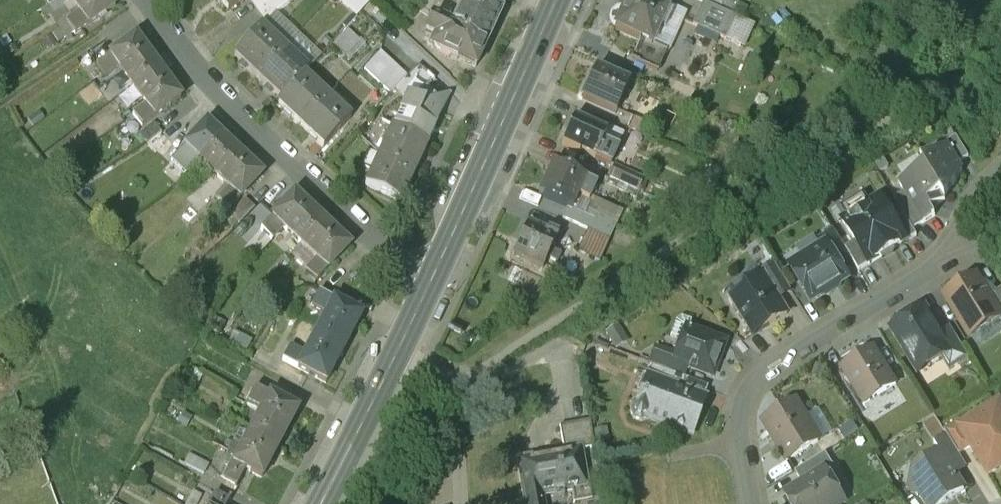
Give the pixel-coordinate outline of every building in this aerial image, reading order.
[(111,0),(72,0),(79,11),(88,24),(115,6),(111,0)] [(229,12),(245,0),(220,0),(229,12)] [(366,0),(339,0),(357,17),(370,3),(366,0)] [(415,8),(429,17),(441,0),(420,0),(415,8)] [(477,0),(463,0),(450,27),(449,31),(485,47),(502,11),(477,0)] [(659,0),(648,0),(647,2),(642,0),(627,0),(623,9),(617,10),(612,13),(610,18),(611,24),(614,28),(641,41),(631,61),(657,73),(666,53),(651,45),(670,5),(659,0)] [(700,0),(683,0),(680,7),(720,24),(726,11),(723,10),(705,2),(700,0)] [(705,2),(723,10),(727,0),(705,0),(705,2)] [(79,11),(66,21),(74,33),(88,24),(79,11)] [(485,47),(449,31),(450,27),(431,18),(423,33),(434,38),(431,45),(432,48),(434,50),(456,60),(458,56),(477,64),(485,47)] [(337,43),(355,61),(372,44),(354,26),(337,43)] [(284,49),(260,27),(234,55),(258,77),(284,49)] [(180,98),(135,37),(109,56),(118,68),(145,105),(154,117),(180,98)] [(307,71),(284,49),(258,77),(281,99),(303,75),(307,71)] [(395,93),(412,74),(385,49),(367,68),(395,93)] [(109,56),(96,65),(105,77),(118,68),(109,56)] [(839,63),(828,58),(823,67),(835,72),(839,63)] [(632,80),(611,70),(608,76),(595,70),(588,86),(586,85),(581,96),(582,97),(581,99),(616,115),(632,80)] [(327,98),(303,75),(281,99),(277,104),(301,126),(327,98)] [(449,93),(433,78),(424,87),(426,88),(441,101),(449,93)] [(441,101),(426,88),(415,99),(425,104),(422,110),(436,116),(443,104),(441,101)] [(415,99),(407,95),(392,127),(427,144),(434,128),(436,116),(422,110),(425,104),(415,99)] [(327,98),(301,126),(324,148),(350,120),(327,98)] [(145,105),(132,115),(141,127),(154,117),(145,105)] [(609,126),(591,118),(588,125),(573,118),(562,143),(594,158),(609,126)] [(220,137),(206,123),(184,147),(195,157),(199,160),(220,137)] [(427,144),(392,127),(379,157),(414,173),(427,144)] [(956,136),(946,142),(948,145),(958,162),(968,156),(956,136)] [(220,137),(199,160),(212,173),(234,149),(220,137)] [(924,166),(898,182),(904,192),(923,222),(935,215),(931,209),(945,200),(945,199),(963,170),(958,162),(948,145),(921,162),(924,166)] [(184,147),(169,163),(180,173),(195,157),(184,147)] [(234,149),(212,173),(229,189),(240,199),(262,176),(234,149)] [(414,173),(379,157),(366,186),(400,202),(414,173)] [(572,175),(551,166),(538,195),(571,210),(586,176),(574,171),(572,175)] [(240,199),(229,189),(218,201),(229,211),(240,199)] [(923,222),(904,192),(894,198),(903,213),(913,229),(923,222)] [(294,195),(272,217),(283,228),(317,259),(328,270),(350,247),(294,195)] [(893,219),(880,197),(867,205),(863,197),(844,209),(849,216),(842,220),(855,242),(868,263),(869,262),(880,256),(881,257),(895,248),(894,247),(905,241),(906,240),(893,219)] [(913,229),(903,213),(893,219),(906,240),(905,241),(906,242),(917,235),(913,229)] [(283,228),(272,217),(261,229),(272,239),(283,228)] [(545,234),(527,226),(525,228),(523,227),(518,239),(520,240),(513,255),(543,268),(558,235),(547,229),(545,234)] [(845,248),(834,230),(818,240),(822,247),(827,244),(840,265),(851,258),(845,248)] [(868,263),(855,242),(845,248),(851,258),(859,270),(870,264),(869,262),(868,263)] [(822,247),(791,266),(811,299),(847,277),(840,265),(827,244),(822,247)] [(317,259),(306,271),(317,281),(328,270),(317,259)] [(791,291),(775,265),(761,273),(763,277),(764,277),(778,299),(791,291)] [(988,297),(976,276),(945,295),(970,335),(1000,316),(988,297)] [(753,284),(751,281),(747,280),(740,284),(739,289),(740,292),(730,298),(753,335),(787,314),(778,299),(764,277),(763,277),(753,284)] [(988,297),(1000,316),(999,317),(1000,319),(1000,320),(1000,289),(988,297)] [(332,300),(318,293),(311,306),(325,313),(332,300)] [(304,354),(297,367),(326,382),(361,315),(332,300),(325,313),(304,354)] [(925,307),(909,317),(904,316),(896,321),(895,325),(892,328),(918,370),(941,356),(951,350),(940,332),(925,307)] [(969,356),(950,326),(940,332),(951,350),(941,356),(949,368),(969,356)] [(725,343),(687,329),(677,356),(675,363),(687,367),(712,377),(725,343)] [(304,354),(290,346),(283,360),(297,367),(304,354)] [(677,356),(655,348),(649,366),(682,378),(683,378),(687,367),(675,363),(677,356)] [(873,348),(842,367),(864,403),(895,384),(873,348)] [(683,378),(682,378),(682,379),(674,376),(670,387),(703,399),(707,388),(683,378)] [(670,387),(648,378),(640,400),(632,403),(629,411),(633,419),(640,422),(648,418),(691,434),(704,399),(703,399),(670,387)] [(270,395),(254,387),(247,400),(262,408),(270,395)] [(234,462),(233,463),(246,469),(262,478),(298,410),(270,395),(262,408),(234,462)] [(806,418),(796,401),(763,421),(787,461),(818,442),(804,419),(806,418)] [(962,429),(972,445),(989,472),(1000,464),(1000,410),(999,406),(963,428),(962,429)] [(591,422),(559,427),(564,452),(580,449),(594,446),(591,422)] [(959,422),(945,431),(947,435),(958,453),(972,445),(962,429),(963,428),(959,422)] [(958,453),(947,435),(934,443),(940,453),(941,452),(954,472),(965,465),(958,453)] [(541,453),(529,455),(529,458),(518,460),(525,503),(543,503),(541,495),(571,490),(573,503),(589,500),(580,449),(564,452),(541,456),(541,453)] [(916,468),(912,479),(910,481),(908,486),(913,493),(918,494),(920,493),(927,503),(937,503),(963,488),(954,472),(941,452),(940,453),(916,468)] [(825,453),(795,472),(802,483),(824,470),(824,471),(834,466),(825,453)] [(233,461),(224,478),(238,485),(246,469),(233,463),(234,462),(233,461)] [(786,493),(793,503),(839,503),(843,502),(824,471),(824,470),(802,483),(786,493)] [(216,492),(210,503),(228,503),(230,499),(216,492)]
